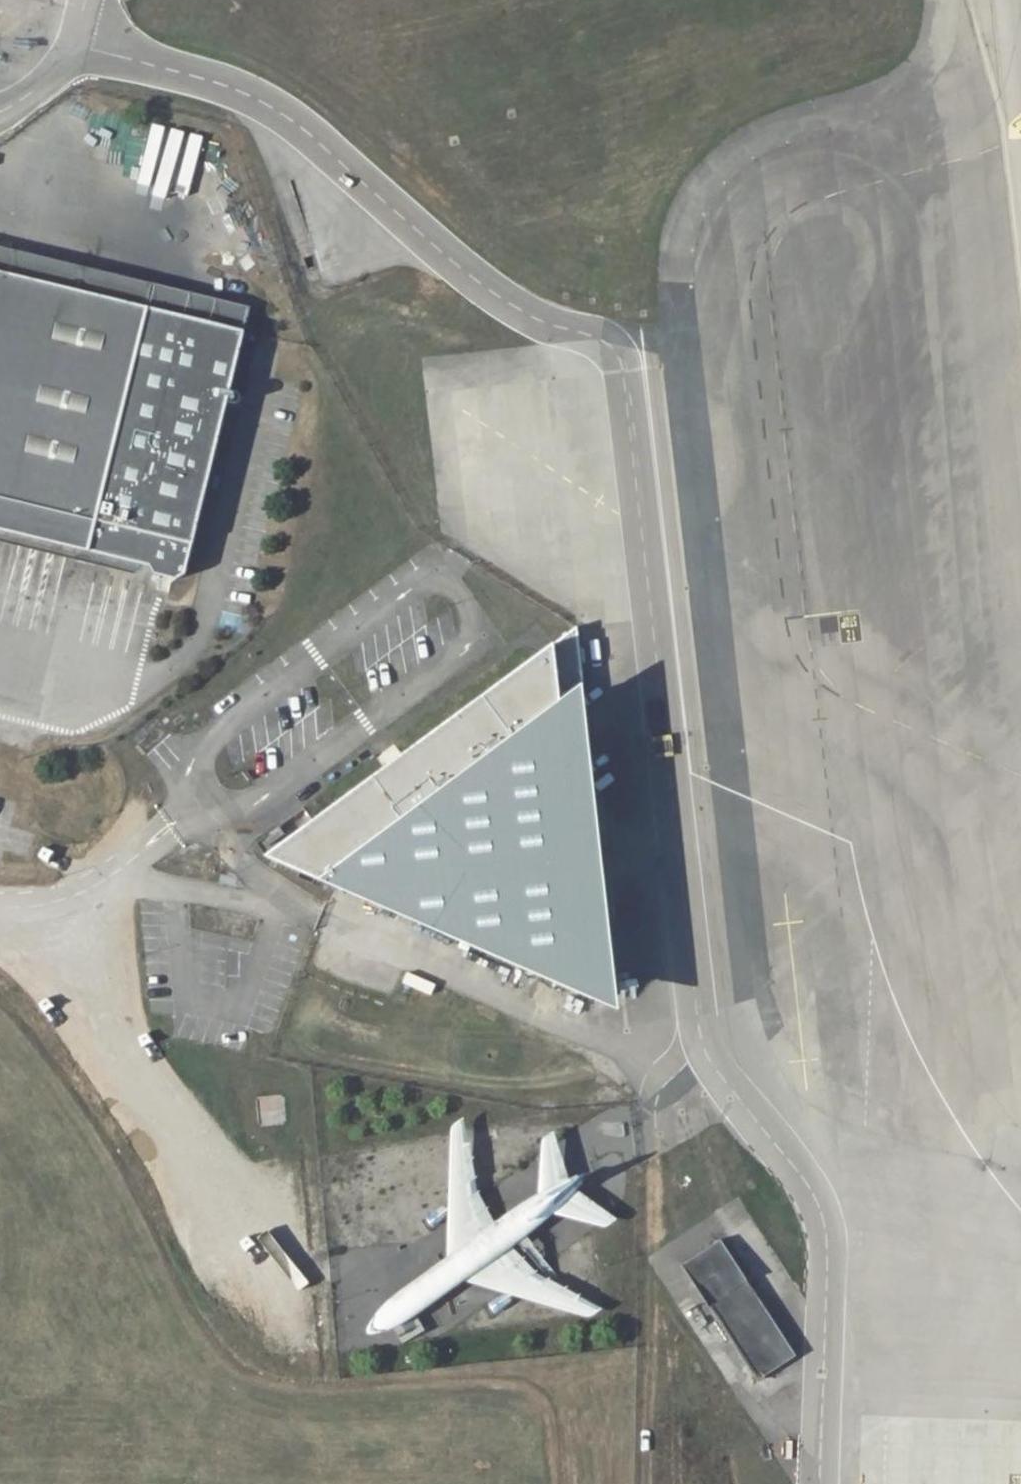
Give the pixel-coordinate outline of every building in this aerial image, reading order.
[(0,279),(0,536),(151,572),(156,581),(176,586),(185,581),(244,339),(0,279)] [(579,628),(553,645),(558,705),(585,685),(579,628)] [(265,858),(320,882),(558,705),(553,645),(265,858)] [(333,887),(618,1012),(585,685),(558,705),(320,882),(333,887)] [(721,1240),(681,1266),(757,1381),(797,1354),(721,1240)]
